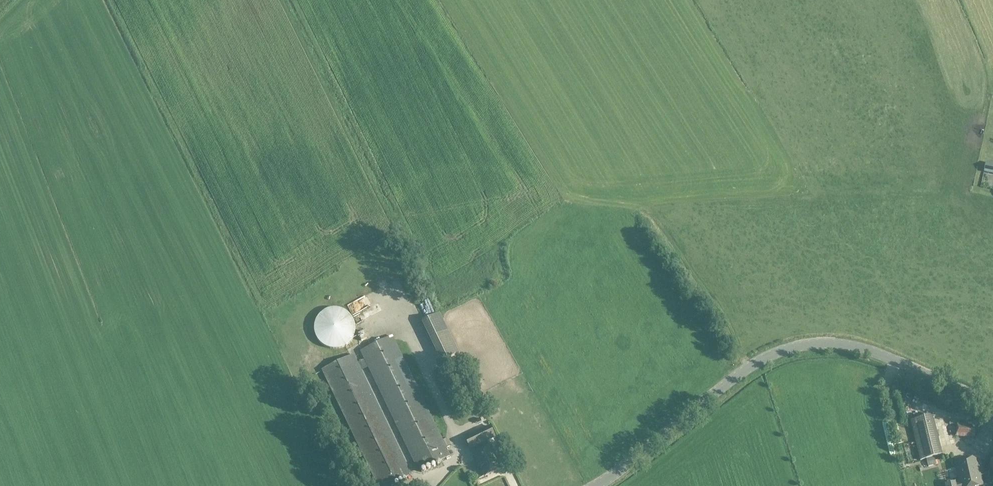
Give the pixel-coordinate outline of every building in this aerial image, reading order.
[(992,174),(992,164),(986,162),(984,172),(992,174)] [(363,311),(377,305),(375,298),(360,304),(363,311)] [(430,339),(441,362),(459,353),(448,330),(430,339)] [(361,352),(419,472),(451,456),(393,336),(361,352)] [(377,485),(389,485),(412,475),(354,355),(322,370),(377,485)] [(918,457),(937,452),(927,413),(908,418),(918,457)] [(955,437),(975,439),(976,426),(956,424),(955,437)] [(487,442),(496,438),(490,427),(470,436),(475,447),(478,446),(481,452),(475,455),(486,477),(502,469),(496,457),(497,456),(492,447),(490,448),(487,442)] [(950,447),(950,436),(941,437),(941,447),(950,447)] [(969,485),(980,485),(992,483),(992,476),(992,473),(982,476),(977,458),(955,463),(959,479),(967,477),(969,485)] [(959,479),(961,483),(956,485),(955,483),(946,485),(969,485),(967,477),(959,479)]
